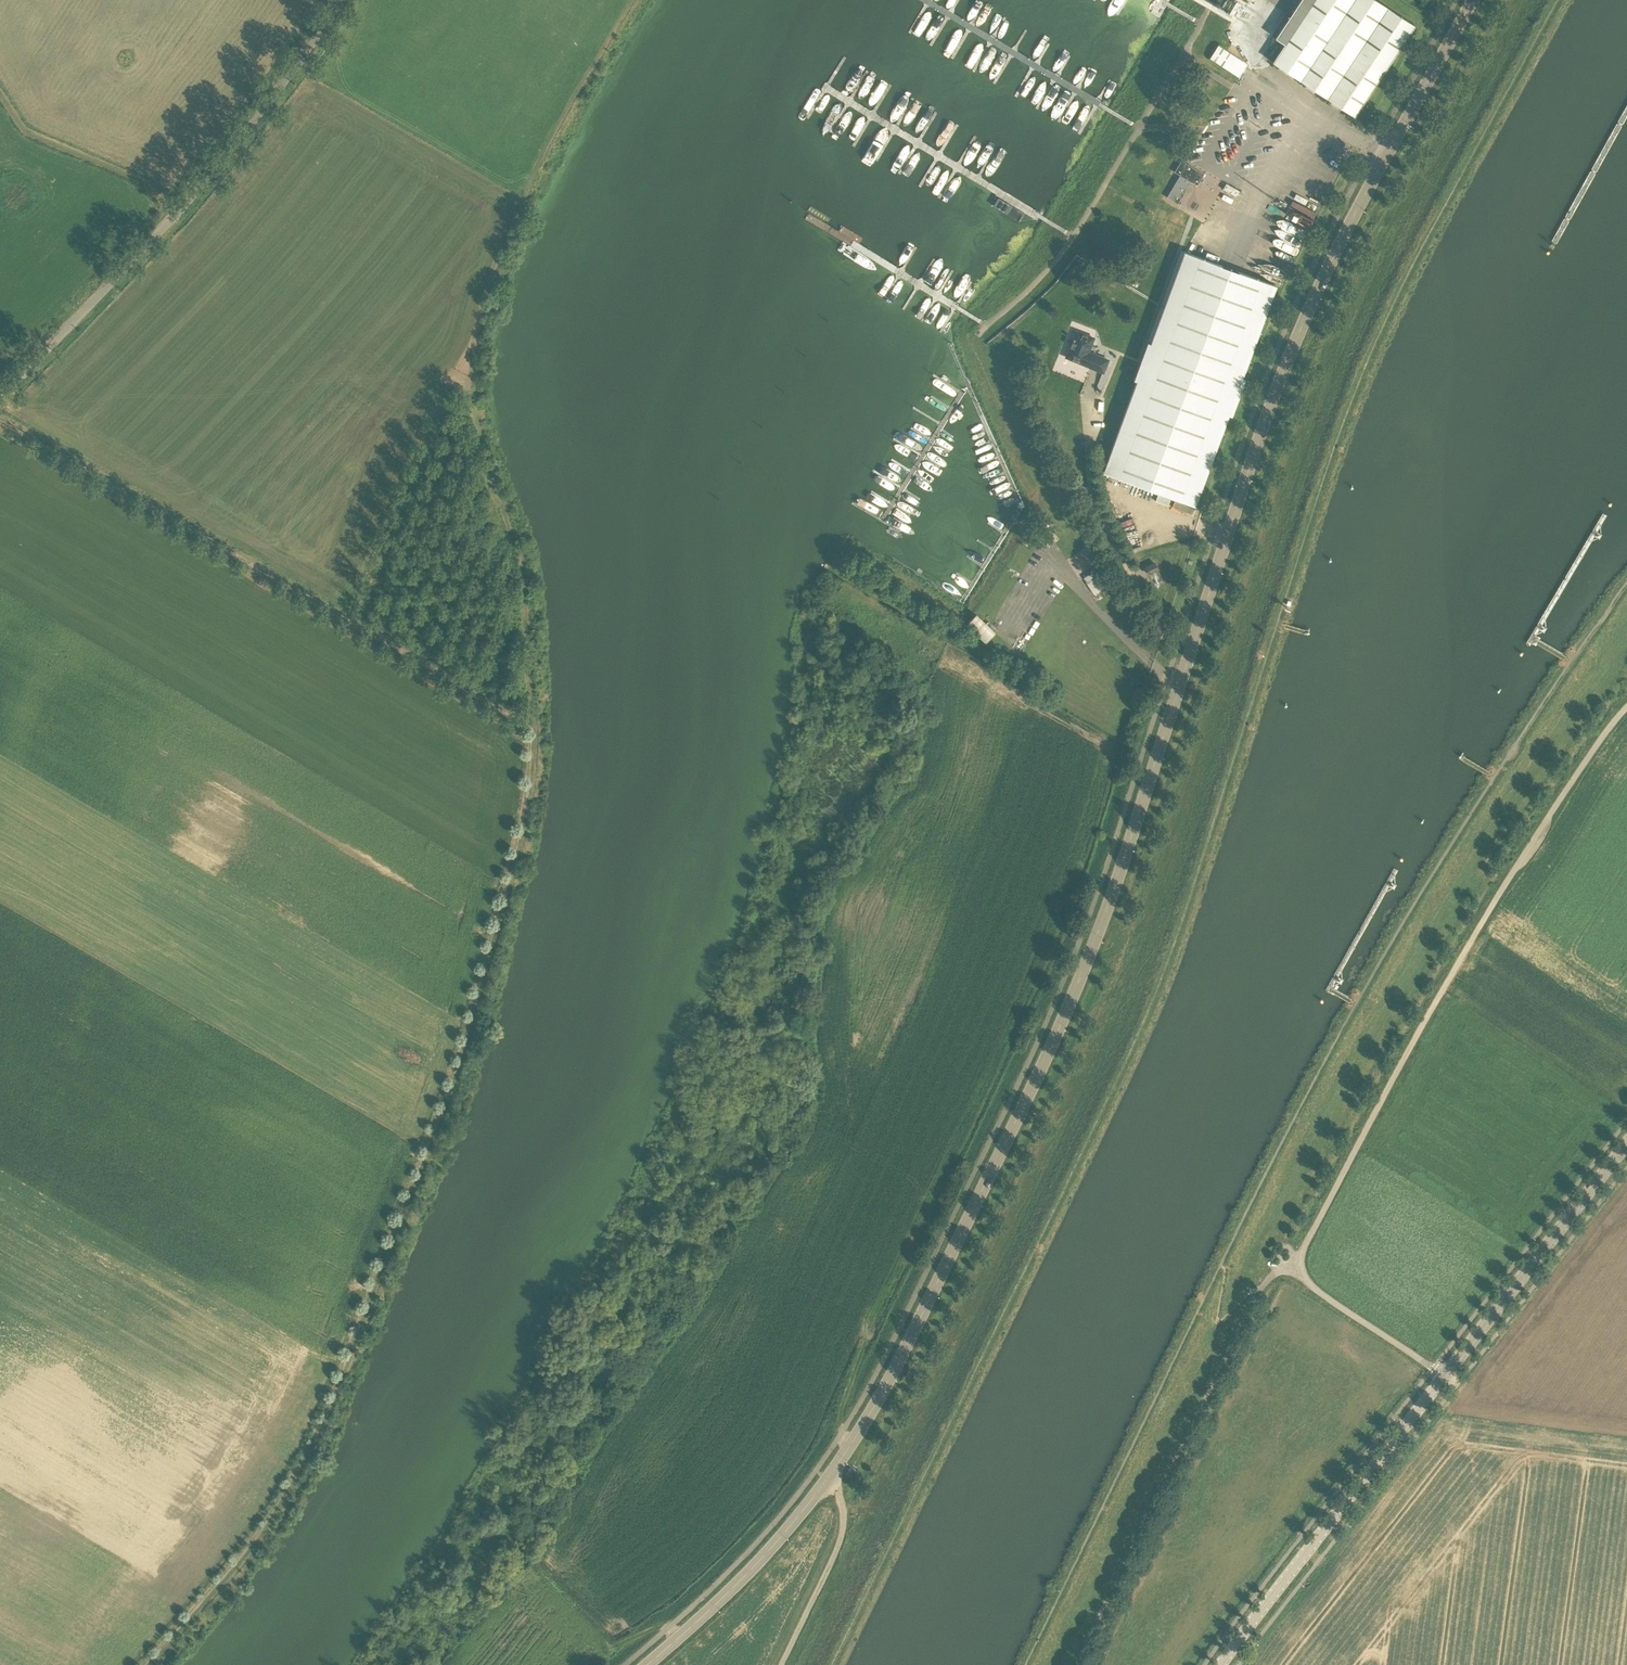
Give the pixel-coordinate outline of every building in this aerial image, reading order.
[(1276,38),(1285,44),(1273,62),(1355,116),(1415,25),(1377,0),(1302,0),(1276,38)] [(1239,79),(1248,65),(1220,45),(1210,59),(1239,79)] [(1204,174),(1182,160),(1175,172),(1180,175),(1167,197),(1178,203),(1191,181),(1198,185),(1204,174)] [(1240,192),(1227,184),(1223,190),(1236,197),(1240,192)] [(1285,215),(1308,227),(1316,213),(1294,200),(1285,215)] [(1188,249),(1195,253),(1198,246),(1191,243),(1188,249)] [(1245,377),(1278,286),(1186,252),(1153,343),(1150,342),(1136,380),(1139,381),(1105,472),(1197,506),(1231,415),(1234,416),(1248,378),(1245,377)] [(1096,339),(1078,332),(1076,331),(1065,357),(1106,373),(1110,361),(1090,353),(1096,339)] [(1128,540),(1145,532),(1140,521),(1123,529),(1128,540)] [(1145,568),(1148,573),(1158,569),(1155,563),(1145,568)] [(1099,600),(1110,591),(1115,588),(1099,567),(1094,571),(1092,569),(1090,571),(1091,573),(1084,578),(1087,582),(1097,575),(1106,588),(1096,595),(1099,600)]
